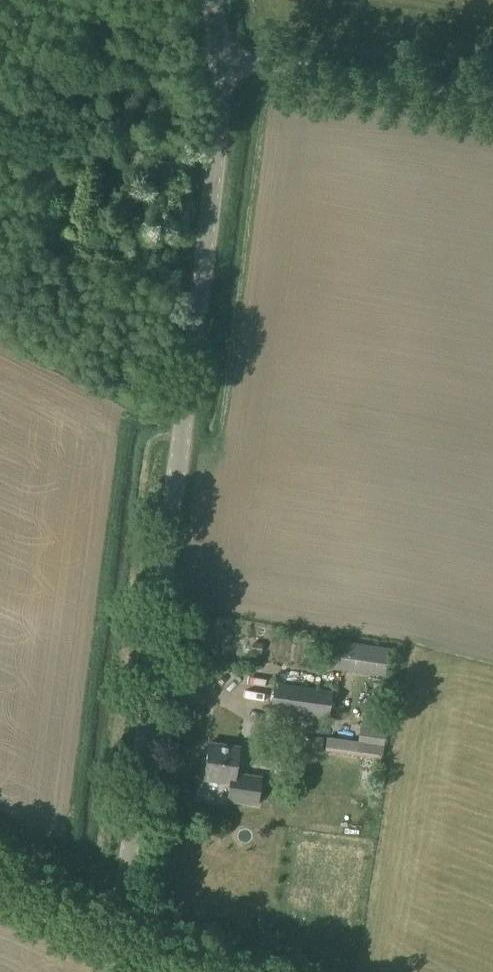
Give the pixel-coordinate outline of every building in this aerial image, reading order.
[(385,676),(389,648),(339,641),(333,669),(385,676)] [(305,649),(303,663),(317,665),(319,651),(305,649)] [(327,720),(332,690),(275,682),(270,711),(327,720)] [(381,758),(386,729),(361,725),(358,741),(327,736),(325,749),(381,758)] [(204,780),(229,784),(226,801),(258,806),(262,776),(235,772),(236,763),(237,754),(238,747),(209,743),(204,780)] [(170,931),(173,925),(167,923),(164,928),(170,931)]
